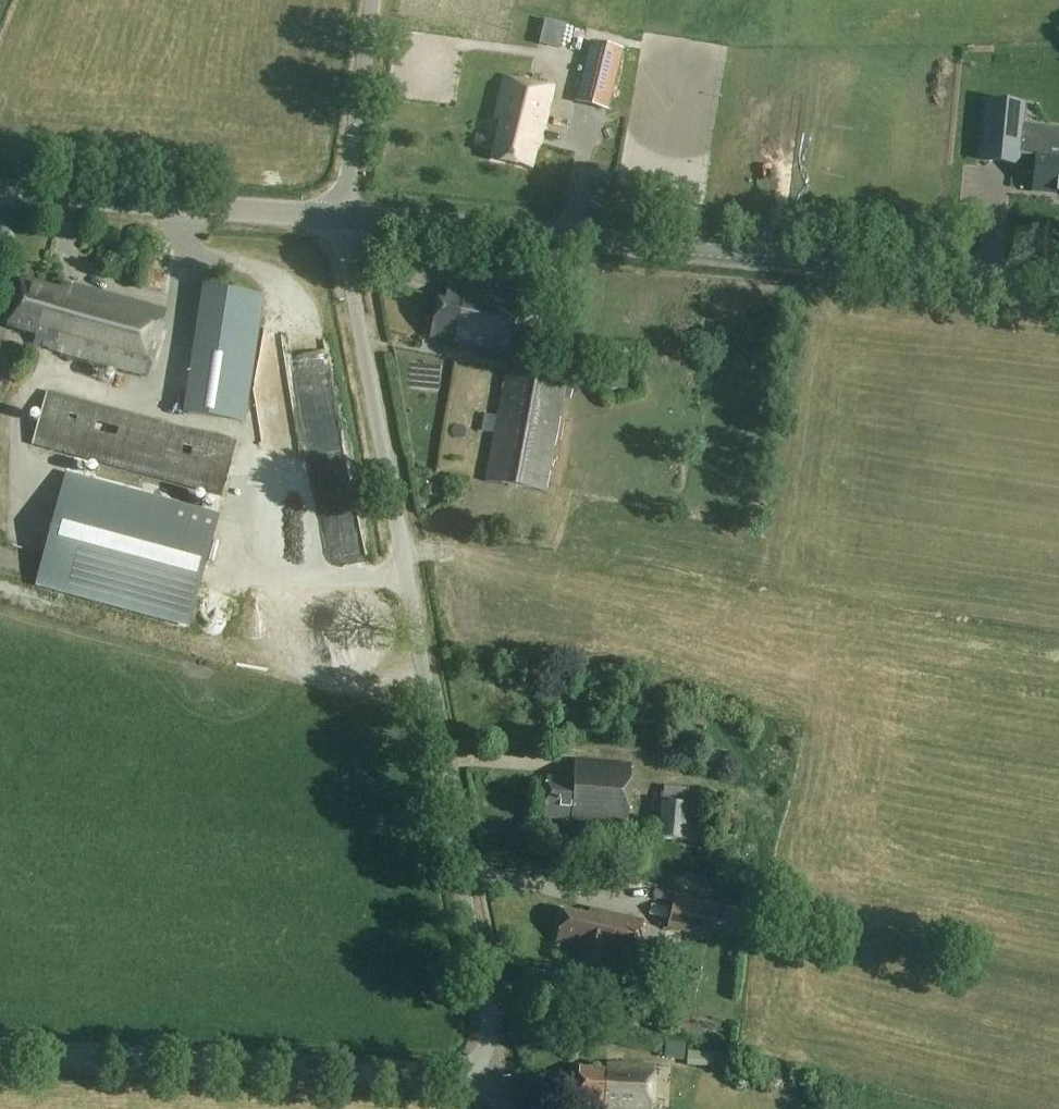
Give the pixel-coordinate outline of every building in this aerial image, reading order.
[(576,104),(605,111),(620,50),(590,43),(576,104)] [(539,144),(552,90),(504,78),(494,120),(500,121),(491,158),(528,167),(534,142),(539,144)] [(1034,192),(1055,194),(1055,195),(1057,195),(1057,194),(1058,194),(1058,160),(1046,158),(1049,129),(1020,126),(1022,107),(988,103),(982,162),(1016,165),(1017,157),(1036,159),(1035,171),(1034,170),(1033,178),(1035,178),(1034,192)] [(836,202),(835,211),(852,212),(853,204),(836,202)] [(162,317),(135,310),(134,302),(72,285),(67,295),(19,282),(7,327),(35,335),(32,346),(146,377),(162,317)] [(511,355),(521,299),(446,286),(443,303),(436,301),(429,341),(511,355)] [(243,421),(261,297),(202,288),(184,412),(243,421)] [(285,339),(287,351),(314,348),(313,335),(285,339)] [(285,385),(284,371),(252,373),(252,386),(285,385)] [(632,374),(599,382),(602,394),(618,390),(619,394),(629,391),(628,388),(635,386),(632,374)] [(545,493),(565,386),(503,375),(483,482),(545,493)] [(221,498),(236,445),(46,393),(31,446),(221,498)] [(307,405),(309,445),(328,444),(326,404),(307,405)] [(185,624),(214,515),(65,476),(36,585),(185,624)] [(287,511),(285,488),(270,488),(272,512),(287,511)] [(328,527),(327,541),(343,543),(344,529),(328,527)] [(625,828),(629,770),(573,766),(571,785),(544,783),(541,821),(625,828)] [(656,839),(700,842),(704,799),(660,796),(656,839)] [(709,940),(715,916),(672,906),(666,930),(709,940)] [(630,956),(636,929),(589,918),(588,925),(562,918),(556,943),(575,948),(571,964),(604,972),(607,960),(608,960),(609,956),(633,962),(634,957),(630,956)] [(640,1014),(637,1026),(656,1031),(659,1018),(640,1014)] [(664,1048),(663,1064),(682,1065),(683,1049),(664,1048)] [(654,1074),(621,1071),(621,1078),(578,1075),(576,1108),(651,1108),(654,1074)]
